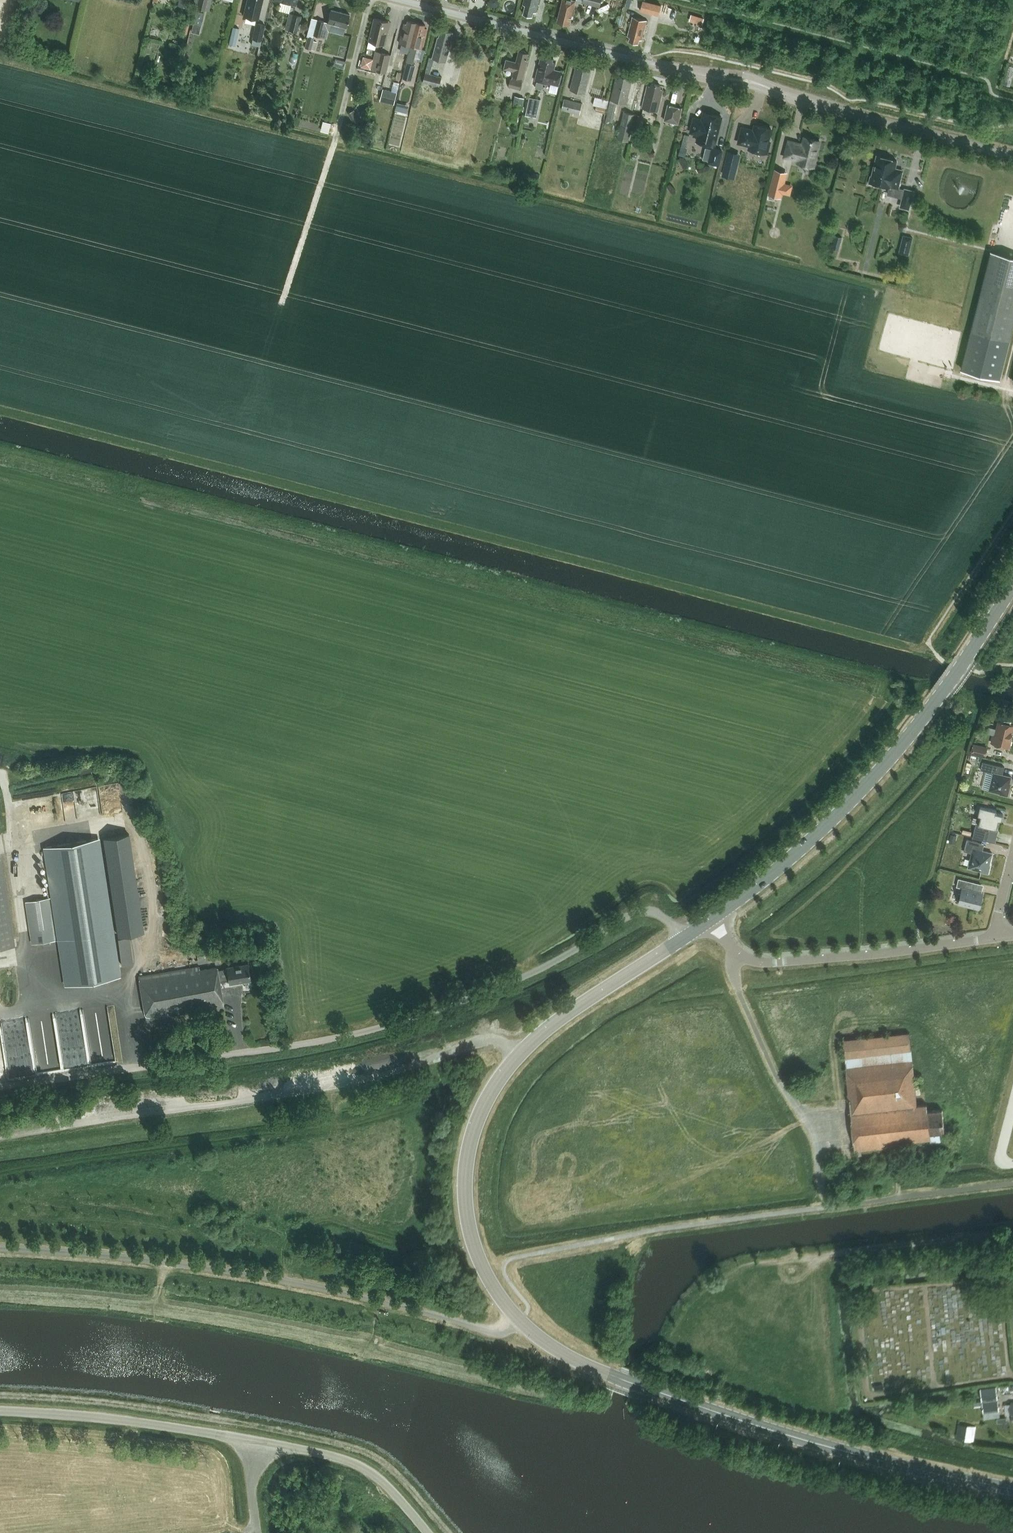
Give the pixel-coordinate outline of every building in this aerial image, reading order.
[(181,8),(187,9),(189,0),(183,0),(181,8)] [(205,0),(197,0),(195,8),(203,10),(205,0)] [(243,16),(258,19),(262,0),(247,0),(243,16)] [(539,0),(524,0),(523,4),(526,5),(523,14),(532,16),(533,12),(536,12),(539,0)] [(576,1),(574,0),(563,0),(558,21),(570,24),(572,17),(573,18),(575,9),(574,8),(576,1)] [(643,4),(641,11),(660,15),(662,5),(656,3),(655,4),(655,7),(643,4)] [(318,20),(314,35),(322,37),(325,26),(329,27),(330,23),(345,27),(346,27),(349,14),(330,9),(327,22),(318,20)] [(204,13),(196,11),(192,24),(200,27),(204,13)] [(641,19),(642,12),(637,11),(636,17),(633,17),(628,36),(630,37),(629,41),(638,43),(639,39),(642,40),(647,20),(641,19)] [(293,13),(288,30),(297,32),(301,15),(293,13)] [(697,16),(695,23),(703,24),(704,18),(697,16)] [(385,44),(385,42),(391,22),(374,18),(368,40),(385,44)] [(411,46),(417,23),(408,21),(407,24),(405,23),(399,43),(411,46)] [(251,45),(260,47),(265,24),(256,22),(252,38),(253,38),(251,45)] [(417,23),(411,46),(422,49),(427,29),(424,28),(425,25),(417,23)] [(439,37),(438,37),(432,58),(446,61),(451,42),(451,40),(453,32),(441,29),(439,37)] [(231,35),(229,44),(235,46),(238,36),(231,34),(231,35)] [(314,38),(307,36),(305,48),(315,50),(317,42),(313,41),(314,38)] [(417,48),(411,46),(406,63),(407,63),(403,78),(412,80),(416,65),(412,64),(417,48)] [(526,62),(528,53),(527,53),(525,51),(523,50),(521,51),(519,51),(516,62),(507,59),(505,68),(514,70),(513,75),(514,76),(514,79),(510,78),(508,86),(520,89),(527,62),(526,62)] [(380,51),(376,70),(386,73),(391,54),(388,53),(382,52),(380,51)] [(362,65),(373,69),(377,58),(366,54),(362,65)] [(541,59),(535,80),(537,81),(540,82),(544,83),(550,84),(559,86),(562,72),(554,69),(556,62),(553,62),(553,58),(545,56),(544,59),(541,59)] [(431,74),(435,59),(430,58),(426,72),(431,74)] [(585,94),(591,71),(588,70),(589,67),(580,65),(579,68),(576,67),(570,90),(585,94)] [(442,77),(431,74),(426,72),(423,83),(440,87),(442,77)] [(628,81),(629,78),(620,75),(619,78),(616,78),(606,120),(613,122),(617,102),(626,104),(631,82),(628,81)] [(384,81),(378,79),(376,89),(382,91),(384,81)] [(535,87),(542,89),(544,83),(540,82),(537,81),(535,87)] [(658,112),(663,90),(660,89),(661,85),(652,83),(651,86),(648,85),(642,108),(658,112)] [(398,93),(385,90),(382,102),(395,105),(398,93)] [(524,98),(515,96),(509,118),(516,119),(519,108),(522,108),(524,98)] [(596,96),(594,104),(597,105),(596,111),(605,113),(609,100),(607,99),(603,98),(596,96)] [(527,109),(525,115),(537,118),(538,112),(540,100),(529,97),(528,101),(527,109)] [(565,98),(563,109),(572,111),(580,113),(583,103),(565,98)] [(677,123),(681,108),(667,104),(663,120),(677,123)] [(354,109),(348,113),(354,123),(360,120),(354,109)] [(397,110),(392,135),(384,134),(383,139),(390,140),(389,148),(402,150),(409,112),(397,110)] [(634,114),(624,111),(618,139),(628,141),(631,127),(634,114)] [(713,145),(720,116),(704,112),(701,120),(693,118),(690,131),(698,133),(696,141),(713,145)] [(639,129),(642,116),(634,114),(631,127),(639,129)] [(326,120),(324,130),(332,132),(334,121),(326,120)] [(767,141),(770,128),(754,124),(753,130),(741,127),(738,142),(749,145),(748,149),(766,153),(769,141),(767,141)] [(635,133),(632,144),(641,147),(645,143),(646,140),(644,135),(635,133)] [(689,135),(684,134),(679,155),(685,157),(687,149),(685,148),(689,135)] [(803,145),(789,141),(785,156),(813,163),(819,140),(804,137),(803,145)] [(720,166),(723,149),(712,147),(708,163),(720,166)] [(896,160),(877,155),(872,176),(870,175),(868,183),(877,185),(877,184),(889,187),(890,187),(890,186),(897,188),(898,187),(902,170),(894,168),(896,160)] [(727,156),(722,175),(731,178),(736,158),(727,156)] [(532,174),(530,179),(539,181),(539,178),(540,174),(537,174),(532,173),(532,174)] [(773,175),(768,194),(781,198),(783,193),(785,183),(786,179),(773,175)] [(889,187),(887,194),(902,198),(905,189),(898,187),(897,188),(890,186),(890,187),(889,187)] [(913,191),(905,189),(902,198),(900,206),(908,208),(913,191)] [(835,235),(832,248),(838,250),(842,237),(835,235)] [(903,235),(898,253),(908,255),(911,246),(913,237),(906,235),(903,235)] [(990,251),(960,369),(999,378),(1012,324),(1012,257),(990,251)] [(1010,724),(1010,722),(1009,721),(1005,720),(1003,721),(1003,722),(999,721),(998,723),(997,724),(996,728),(997,729),(995,735),(993,735),(991,742),(1009,747),(1009,745),(1010,744),(1011,740),(1011,739),(1012,732),(1012,725),(1010,724)] [(988,746),(973,743),(971,753),(985,757),(988,746)] [(1008,795),(1011,783),(1010,782),(1011,776),(1003,774),(1004,766),(983,761),(981,769),(993,772),(989,790),(1000,792),(1000,793),(1008,795)] [(997,829),(999,819),(1002,819),(1003,814),(996,812),(997,810),(981,805),(978,814),(981,815),(979,823),(976,823),(973,837),(986,840),(989,830),(984,828),(984,825),(997,829)] [(130,834),(102,838),(118,936),(146,932),(130,834)] [(951,834),(949,843),(955,844),(957,836),(951,834)] [(67,984),(118,977),(97,839),(46,847),(53,889),(57,913),(58,925),(67,984)] [(980,842),(967,839),(964,850),(972,852),(968,867),(981,870),(981,871),(988,873),(990,865),(989,864),(992,853),(979,849),(980,842)] [(979,908),(983,892),(973,890),(975,882),(958,878),(956,886),(962,887),(961,893),(958,892),(957,898),(959,899),(958,903),(979,908)] [(48,898),(26,901),(32,943),(54,940),(48,898)] [(62,958),(60,946),(48,947),(50,960),(62,958)] [(146,1019),(224,1007),(220,982),(229,981),(230,984),(251,981),(248,964),(226,967),(226,968),(217,969),(217,967),(200,970),(199,966),(138,976),(146,1019)] [(917,1105),(910,1042),(909,1032),(844,1039),(855,1151),(908,1145),(908,1142),(940,1138),(939,1131),(945,1131),(942,1108),(927,1110),(927,1104),(917,1105)] [(981,1399),(998,1397),(996,1386),(980,1388),(981,1399)] [(983,1412),(999,1410),(998,1400),(982,1402),(983,1412)] [(975,1426),(958,1423),(956,1435),(973,1438),(975,1426)]
